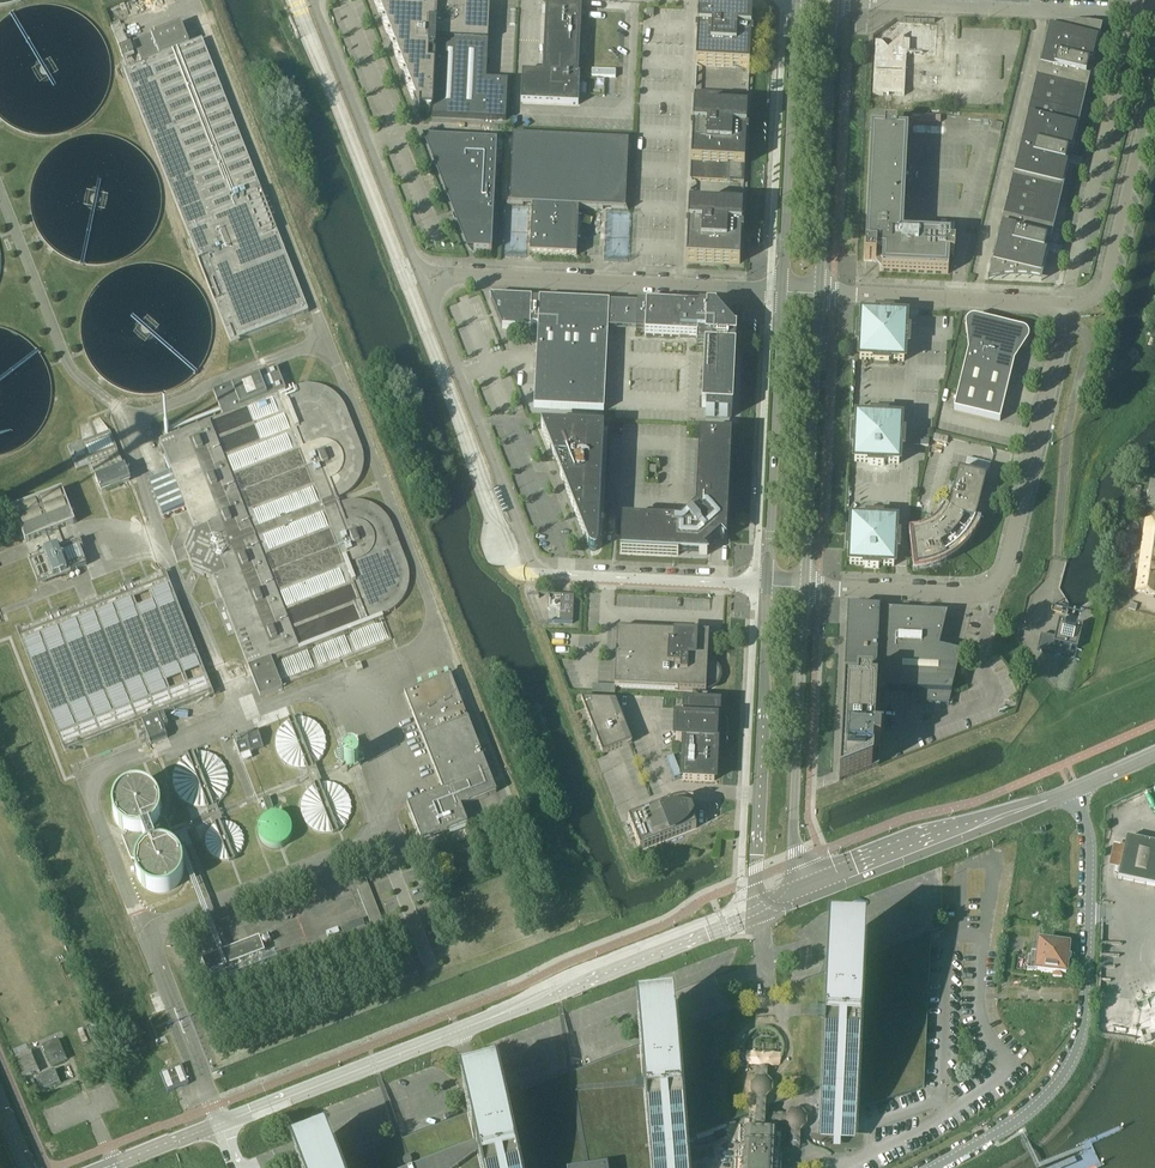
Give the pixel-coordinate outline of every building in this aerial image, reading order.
[(420,118),(420,110),(426,110),(427,112),(429,112),(431,112),(432,110),(432,117),(506,120),(508,81),(486,80),(490,2),(445,0),(437,0),(437,6),(436,5),(435,4),(434,4),(432,4),(431,6),(425,6),(425,0),(376,0),(380,10),(378,10),(378,11),(380,11),(385,23),(383,23),(383,24),(386,24),(390,36),(388,36),(388,37),(391,37),(395,49),(393,49),(393,50),(396,51),(400,62),(398,62),(399,64),(401,64),(405,76),(403,76),(404,77),(406,77),(410,89),(408,89),(409,90),(411,90),(416,102),(413,102),(420,118)] [(547,13),(545,68),(544,73),(522,72),(521,102),(578,105),(579,75),(576,75),(579,14),(565,14),(565,12),(561,12),(561,13),(547,13)] [(695,66),(748,68),(749,69),(752,15),(698,12),(695,66)] [(877,22),(874,94),(886,95),(886,99),(894,100),(894,95),(906,95),(907,54),(936,55),(937,41),(939,41),(940,24),(877,22)] [(134,44),(141,63),(124,70),(231,343),(309,313),(202,40),(189,45),(181,24),(151,36),(152,37),(134,44)] [(1067,26),(1063,27),(1058,27),(1055,28),(1051,29),(1048,29),(1042,55),(1041,56),(1040,57),(1040,59),(1039,61),(1039,62),(1039,64),(1039,65),(1039,67),(1030,105),(1080,117),(1089,79),(1085,78),(1088,66),(1093,67),(1102,29),(1097,28),(1093,27),(1089,27),(1084,26),(1080,26),(1076,26),(1071,26),(1067,26)] [(123,59),(134,55),(131,47),(120,52),(123,59)] [(748,96),(694,93),(690,181),(743,183),(748,96)] [(1071,155),(1080,117),(1030,105),(1021,143),(1020,144),(1019,146),(1018,147),(1018,149),(1018,150),(1018,152),(1018,154),(1018,155),(1009,193),(1059,205),(1068,167),(1064,166),(1067,154),(1071,155)] [(902,235),(904,203),(908,126),(894,125),(894,126),(884,126),(884,131),(871,130),(864,260),(876,260),(876,256),(882,256),(881,271),(948,274),(949,257),(954,257),(955,238),(902,235)] [(625,211),(626,174),(628,141),(513,135),(509,205),(532,206),(530,254),(576,256),(579,209),(625,211)] [(485,141),(423,138),(423,139),(467,251),(472,251),(485,251),(492,252),(496,161),(497,142),(485,141)] [(1037,280),(1041,281),(1047,255),(1043,254),(1046,242),(1050,243),(1059,205),(1009,193),(1000,231),(999,232),(998,234),(997,235),(997,237),(996,238),(996,240),(996,242),(997,243),(988,281),(992,280),(996,279),(1001,279),(1005,278),(1010,278),(1014,278),(1019,278),(1023,278),(1028,278),(1032,279),(1037,280)] [(742,210),(689,208),(686,261),(739,264),(742,210)] [(941,234),(955,234),(955,224),(941,223),(941,234)] [(532,299),(490,297),(495,311),(497,315),(502,329),(530,330),(530,326),(538,326),(537,352),(536,373),(534,408),(604,412),(604,409),(608,330),(617,330),(618,304),(609,304),(609,303),(539,300),(532,300),(532,299)] [(618,304),(617,330),(626,331),(636,331),(645,332),(644,336),(697,338),(696,347),(704,347),(701,408),(706,408),(705,416),(709,417),(714,417),(714,415),(719,416),(719,417),(727,417),(727,418),(731,418),(732,409),(735,348),(735,340),(736,340),(736,338),(736,331),(735,331),(716,310),(716,308),(709,308),(706,308),(699,308),(699,307),(646,305),(637,305),(627,305),(618,304)] [(907,347),(908,333),(905,333),(906,318),(891,317),(891,314),(877,313),(877,316),(862,315),(861,330),(858,330),(857,344),(860,344),(859,360),(874,360),(874,363),(888,364),(888,361),(904,362),(904,347),(907,347)] [(972,335),(970,340),(953,411),(1000,422),(1018,346),(1024,348),(1027,343),(1028,341),(1028,340),(1028,339),(1029,338),(1028,336),(1028,335),(1028,334),(1027,333),(1026,332),(1025,331),(1024,330),(1023,330),(1022,329),(976,318),(974,318),(973,318),(972,318),(971,319),(969,319),(968,320),(967,321),(967,322),(966,323),(965,324),(965,325),(965,326),(965,328),(966,334),(972,335)] [(406,594),(407,592),(408,589),(408,587),(409,584),(409,581),(409,579),(409,576),(409,573),(409,571),(408,568),(407,565),(392,526),(391,524),(390,521),(388,519),(387,517),(385,515),(384,513),(382,511),(380,509),(378,508),(375,506),(373,505),(371,504),(368,503),(366,502),(363,502),(361,501),(358,501),(356,501),(353,501),(350,501),(348,501),(345,495),(347,494),(348,493),(350,491),(352,489),(354,488),(355,486),(357,484),(358,481),(359,479),(360,477),(361,474),(362,472),(363,469),(363,467),(364,464),(364,462),(364,459),(363,456),(363,454),(363,451),(362,449),(362,447),(361,446),(347,410),(346,407),(344,405),(343,403),(341,401),(340,399),(338,397),(336,395),(334,393),(332,392),(330,390),(327,389),(325,388),(323,387),(320,386),(318,385),(315,385),(313,385),(310,384),(307,385),(305,385),(302,385),(300,386),(297,387),(295,387),(286,391),(277,367),(213,392),(223,416),(159,441),(195,530),(192,532),(184,549),(193,571),(210,579),(213,578),(222,600),(214,603),(228,637),(235,634),(260,697),(282,688),(284,685),(340,663),(340,661),(392,640),(382,615),(384,614),(387,613),(389,612),(391,611),(393,609),(394,609),(396,607),(398,605),(400,603),(401,601),(403,599),(404,597),(406,594)] [(902,449),(903,435),(900,435),(901,420),(886,419),(886,416),(872,416),(872,419),(856,418),(856,433),(853,433),(852,446),(852,447),(855,447),(854,462),(869,463),(869,466),(883,466),(883,463),(898,464),(899,449),(902,449)] [(541,427),(554,459),(589,549),(590,551),(592,552),(594,552),(596,551),(597,549),(598,547),(604,430),(542,427),(541,427)] [(124,468),(110,431),(68,448),(77,471),(91,465),(101,492),(129,481),(124,467),(124,468)] [(720,536),(723,540),(724,540),(725,511),(727,511),(731,436),(699,435),(695,510),(680,524),(622,521),(620,553),(678,556),(678,554),(707,555),(704,551),(720,536)] [(982,492),(983,489),(985,481),(986,479),(958,473),(958,475),(959,475),(957,482),(955,481),(949,507),(948,509),(947,512),(946,514),(945,517),(943,519),(942,521),(940,524),(938,526),(936,527),(934,529),(932,531),(929,532),(927,533),(924,535),(922,536),(919,536),(916,537),(913,537),(917,568),(920,568),(924,567),(927,566),(930,565),(934,564),(937,563),(940,562),(943,560),(946,558),(949,556),(952,554),(955,552),(958,550),(960,547),(963,545),(965,542),(967,539),(969,536),(971,533),(973,530),(974,527),(976,523),(977,520),(978,517),(979,513),(984,493),(982,492)] [(1151,478),(1147,507),(1154,509),(1154,479),(1151,478)] [(62,490),(13,510),(26,543),(75,523),(62,490)] [(850,549),(849,564),(864,565),(864,568),(878,569),(878,566),(893,567),(894,551),(897,552),(898,538),(895,537),(896,522),(881,522),(881,519),(867,518),(867,521),(852,520),(851,535),(848,535),(847,549),(850,549)] [(1146,522),(1136,593),(1154,596),(1154,523),(1146,522)] [(87,567),(79,546),(62,553),(59,546),(45,552),(46,556),(30,563),(39,586),(49,582),(50,583),(72,575),(71,573),(87,567)] [(212,695),(164,574),(133,586),(131,581),(119,585),(122,591),(60,615),(58,609),(46,614),(49,620),(18,632),(65,752),(135,725),(139,737),(146,734),(150,745),(151,745),(151,744),(166,738),(167,739),(167,738),(163,727),(168,725),(163,714),(212,695)] [(572,624),(574,596),(561,596),(559,623),(572,624)] [(879,766),(880,740),(882,740),(885,691),(918,692),(918,704),(949,705),(961,654),(960,654),(959,658),(938,653),(947,615),(847,610),(839,782),(879,766)] [(1037,651),(1074,660),(1079,661),(1081,651),(1077,650),(1082,626),(1076,625),(1077,623),(1065,620),(1065,622),(1059,621),(1054,639),(1040,635),(1037,651)] [(719,680),(720,676),(719,673),(718,670),(716,667),(714,665),(710,663),(707,663),(709,634),(617,630),(614,687),(706,692),(706,689),(709,689),(712,687),(715,686),(718,683),(719,680)] [(404,694),(403,694),(410,711),(411,711),(419,730),(443,791),(425,798),(407,805),(407,806),(411,815),(421,843),(442,835),(444,834),(449,832),(465,826),(467,825),(468,824),(466,820),(461,808),(485,798),(497,793),(485,764),(484,762),(482,757),(478,747),(475,739),(468,721),(450,675),(449,676),(414,690),(414,689),(411,690),(407,692),(404,693),(404,694)] [(581,700),(602,754),(602,755),(632,743),(616,701),(581,700)] [(676,723),(676,736),(675,739),(677,741),(684,741),(682,780),(714,781),(718,707),(686,705),(685,722),(678,722),(676,723)] [(275,740),(276,748),(280,756),(285,762),(292,766),(301,767),(309,766),(316,763),(322,757),(326,750),(327,742),(326,734),(322,726),(317,721),(310,717),(302,716),(294,717),(286,720),(281,726),(277,733),(275,740)] [(239,757),(240,756),(263,747),(257,732),(233,742),(239,757)] [(214,805),(221,800),(225,794),(228,787),(229,780),(228,773),(226,766),(221,760),(215,755),(207,752),(198,751),(190,753),(183,757),(177,764),(173,771),(172,779),(173,788),(177,795),(182,801),(190,806),(198,808),(206,808),(214,805)] [(357,778),(362,777),(364,774),(365,770),(364,766),(361,763),(357,761),(353,762),(350,765),(348,769),(349,774),(353,777),(357,778)] [(341,829),(347,823),(351,816),(352,808),(351,799),(347,792),(341,786),(334,782),(325,781),(318,782),(311,785),(306,790),(302,797),(300,804),(300,812),(303,820),(309,827),(316,832),(324,834),(333,833),(341,829)] [(140,787),(133,787),(125,790),(119,795),(115,802),(113,809),(114,817),(117,824),(123,830),(129,833),(132,834),(136,835),(139,835),(143,834),(146,833),(149,831),(152,829),(155,826),(157,824),(159,820),(160,817),(160,813),(160,806),(158,799),(153,793),(147,789),(140,787)] [(628,820),(634,836),(640,850),(696,828),(684,798),(628,820)] [(283,848),(289,843),(292,837),(292,831),(291,825),(287,820),(282,817),(276,816),(270,817),(264,820),(260,825),(259,831),(260,838),(263,844),(269,848),(276,850),(283,848)] [(169,848),(171,849),(175,843),(166,821),(160,819),(159,821),(158,823),(157,825),(156,826),(154,828),(153,829),(151,831),(149,832),(148,833),(146,834),(144,834),(142,835),(140,835),(137,835),(135,835),(133,835),(131,835),(129,834),(127,833),(125,832),(122,838),(131,860),(137,862),(138,860),(139,858),(140,857),(141,855),(142,853),(144,852),(146,851),(147,849),(149,848),(151,848),(153,847),(155,846),(157,846),(159,846),(161,846),(163,846),(166,847),(168,847),(169,848)] [(205,841),(206,848),(209,854),(215,858),(222,860),(229,859),(236,856),(240,851),(243,846),(243,840),(242,834),(239,828),(235,824),(229,822),(222,821),(215,823),(210,828),(206,834),(205,841)] [(1117,879),(1154,887),(1154,844),(1126,838),(1117,879)] [(149,892),(156,894),(164,894),(172,891),(178,886),(182,879),(184,872),(183,864),(179,857),(174,852),(171,850),(168,848),(165,847),(162,847),(158,847),(154,847),(151,848),(148,850),(145,852),(142,855),(140,857),(138,861),(136,868),(136,875),(139,882),(143,888),(149,892)] [(356,888),(371,926),(382,922),(368,883),(367,883),(356,888)] [(864,959),(857,1110),(923,1088),(924,1088),(931,933),(930,933),(880,953),(864,959)] [(857,1110),(864,959),(865,938),(828,936),(826,974),(820,1086),(818,1140),(833,1141),(833,1147),(840,1147),(840,1141),(855,1142),(857,1110)] [(226,950),(202,959),(207,974),(265,952),(259,937),(235,947),(226,950)] [(1066,974),(1068,946),(1038,942),(1036,954),(1031,954),(1031,959),(1028,958),(1027,970),(1066,974)] [(820,1086),(826,974),(792,987),(676,1033),(686,1139),(752,1113),(768,1106),(820,1086)] [(676,1033),(674,1011),(636,1014),(639,1047),(651,1167),(688,1167),(686,1139),(676,1033)] [(41,1044),(50,1064),(66,1058),(57,1038),(41,1044)] [(639,1047),(503,1101),(519,1167),(651,1167),(639,1047)] [(38,1069),(29,1050),(13,1056),(22,1076),(38,1069)] [(167,1093),(174,1090),(189,1085),(181,1065),(160,1074),(167,1093)] [(54,1068),(38,1074),(43,1088),(59,1081),(54,1068)] [(503,1101),(496,1074),(460,1083),(467,1114),(480,1167),(519,1167),(503,1101)] [(768,1106),(752,1113),(752,1129),(743,1129),(741,1164),(744,1164),(744,1167),(771,1167),(771,1165),(775,1165),(777,1124),(785,1125),(791,1131),(791,1140),(799,1140),(800,1132),(806,1126),(807,1117),(801,1110),(792,1110),(786,1116),(770,1115),(768,1115),(768,1106)] [(467,1114),(337,1165),(338,1167),(480,1167),(467,1114)] [(337,1165),(326,1137),(291,1150),(298,1167),(338,1167),(337,1165)]
